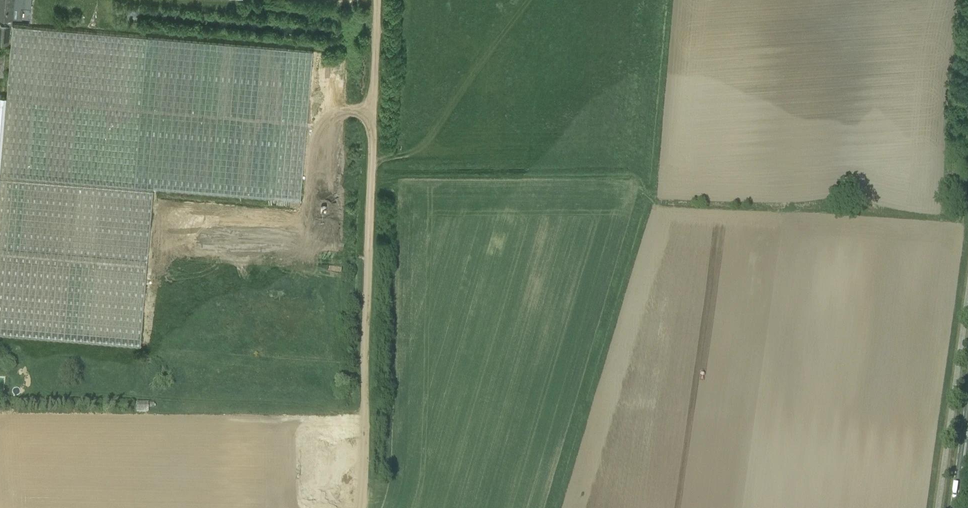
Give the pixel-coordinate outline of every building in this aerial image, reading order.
[(3,17),(13,18),(22,19),(23,0),(0,0),(0,17),(3,17)] [(10,26),(12,23),(2,22),(2,25),(0,25),(0,42),(9,43),(10,26)] [(0,97),(0,175),(154,188),(275,198),(301,200),(313,51),(288,48),(13,26),(7,97),(0,97)] [(154,188),(0,175),(0,334),(141,346),(154,188)] [(149,404),(137,403),(137,413),(149,413),(149,404)]
